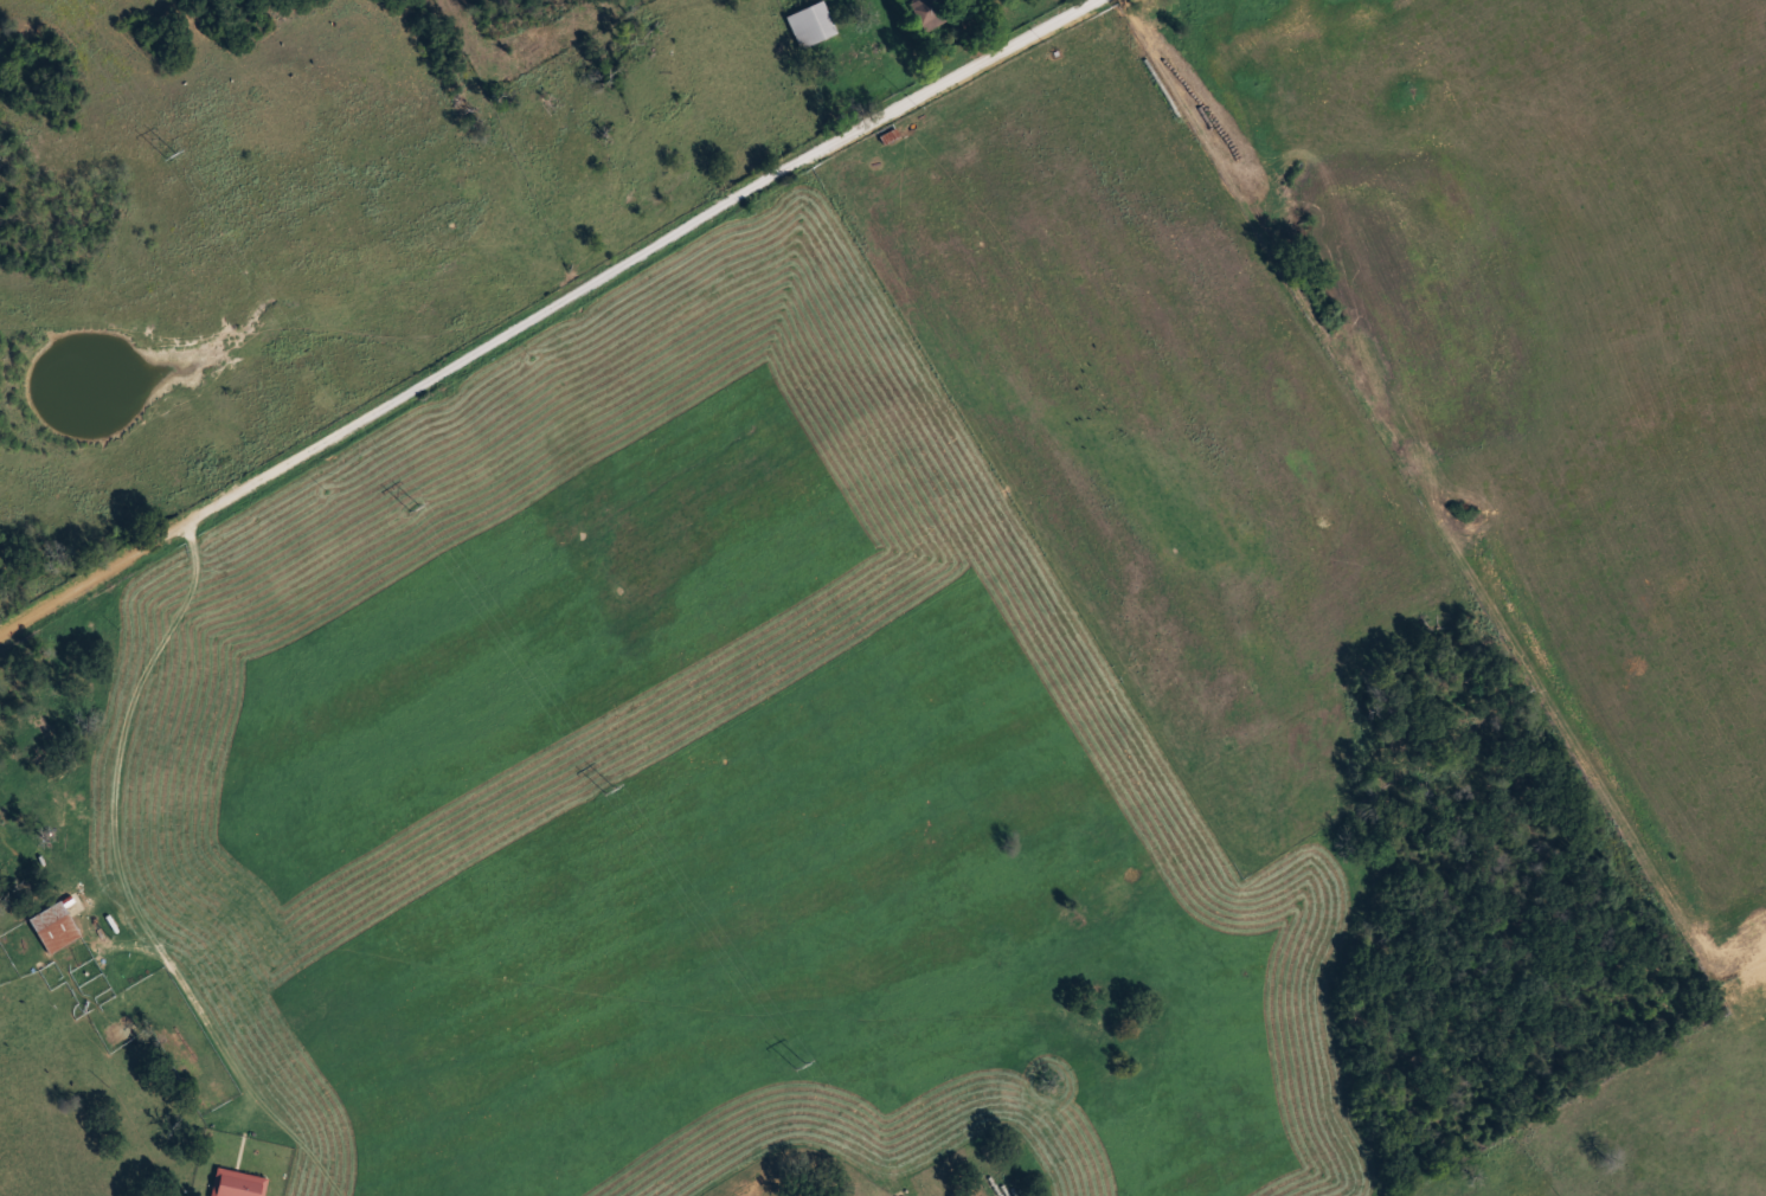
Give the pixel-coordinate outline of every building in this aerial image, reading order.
[(829,33),(815,0),(812,0),(778,14),(792,48),(829,33)] [(34,916),(51,953),(87,936),(69,899),(34,916)] [(272,1176),(221,1166),(215,1195),(268,1195),(272,1176)]
